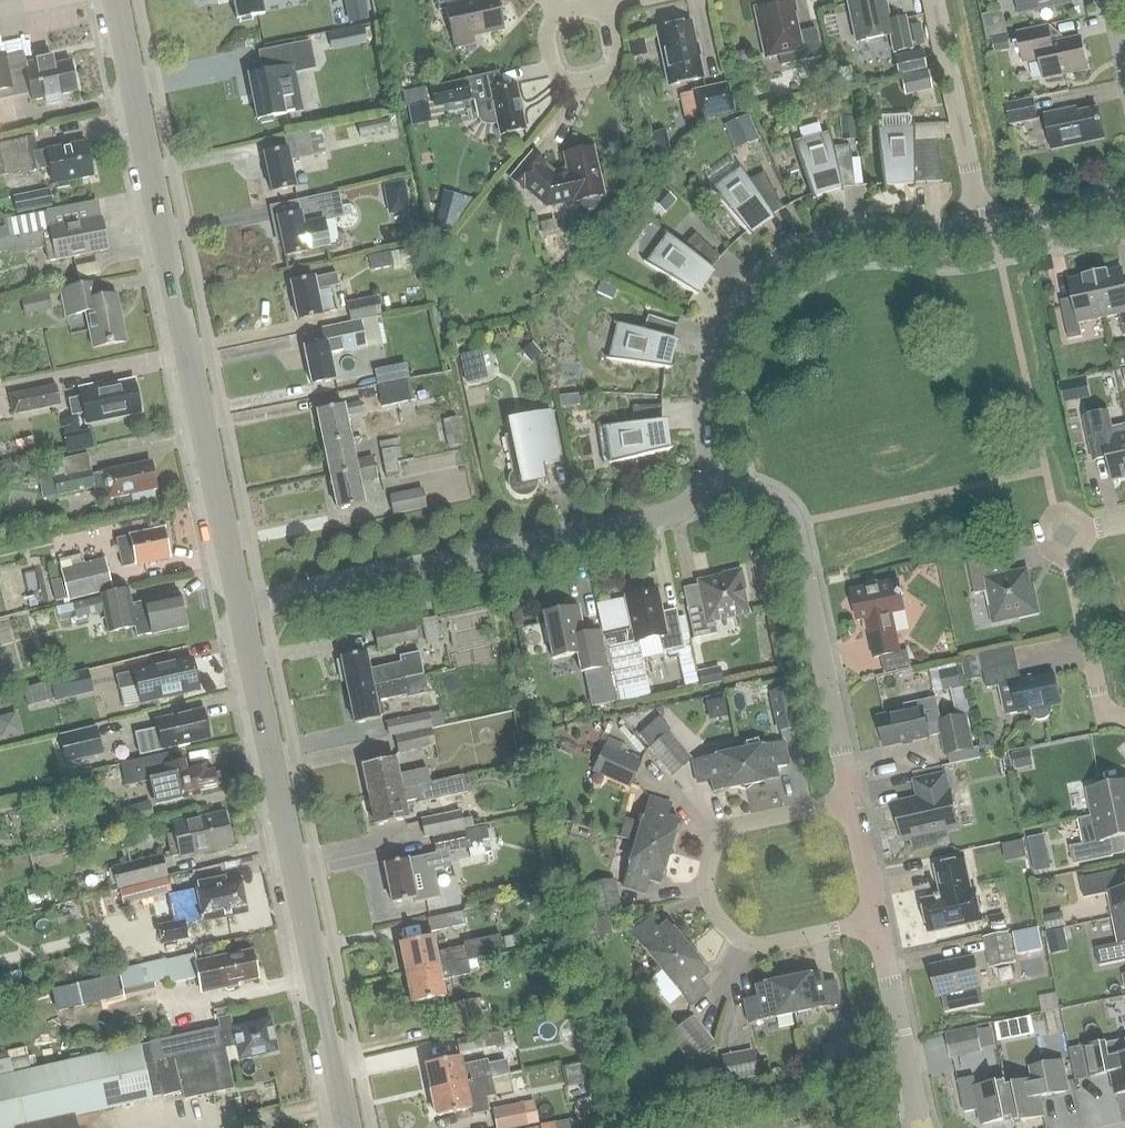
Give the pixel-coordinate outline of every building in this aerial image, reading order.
[(236,19),(264,13),(262,0),(232,0),(236,19)] [(503,29),(496,0),(435,0),(438,11),(445,9),(454,48),(474,43),(472,36),(503,29)] [(881,0),(847,0),(856,42),(890,35),(894,52),(910,48),(903,18),(888,21),(884,1),(881,2),(881,0)] [(1071,3),(1071,0),(1016,0),(1019,14),(1071,3)] [(771,5),(753,8),(764,59),(779,56),(781,66),(821,57),(815,29),(798,33),(791,3),(771,7),(771,5)] [(703,79),(691,22),(655,30),(668,86),(703,79)] [(1088,71),(1081,38),(1052,44),(1048,27),(1018,33),(1024,64),(1040,61),(1044,80),(1088,71)] [(1008,35),(992,38),(995,52),(1011,49),(1008,35)] [(627,40),(630,58),(647,54),(643,37),(627,40)] [(274,120),(273,116),(289,112),(291,121),(301,119),(299,110),(303,109),(295,70),(315,66),(310,42),(265,52),(269,71),(248,75),(258,119),(260,119),(261,123),(274,120)] [(926,70),(922,50),(893,56),(897,76),(926,70)] [(32,100),(45,97),(47,104),(61,101),(59,94),(74,91),(68,61),(54,64),(52,57),(25,63),(24,55),(0,60),(0,99),(31,92),(32,100)] [(900,77),(904,96),(932,89),(927,71),(900,77)] [(491,125),(498,123),(500,135),(525,130),(521,112),(522,112),(520,101),(519,101),(515,84),(491,89),(489,76),(430,88),(434,107),(475,99),(479,119),(484,124),(491,125)] [(691,92),(697,120),(734,112),(728,83),(691,92)] [(1011,124),(1038,119),(1034,98),(1007,103),(1011,124)] [(1104,139),(1098,109),(1077,114),(1076,109),(1045,115),(1052,150),(1104,139)] [(748,114),(723,124),(734,150),(759,139),(748,114)] [(856,139),(854,116),(839,118),(841,141),(856,139)] [(908,116),(881,117),(877,120),(878,125),(876,125),(876,131),(883,184),(863,185),(863,186),(941,182),(936,140),(913,140),(913,129),(912,129),(911,118),(908,116)] [(391,129),(388,118),(334,129),(337,144),(347,142),(346,138),(391,129)] [(312,155),(325,152),(320,128),(283,136),(286,147),(264,152),(272,190),(295,185),(290,160),(312,155)] [(811,195),(790,204),(811,196),(840,188),(863,186),(854,186),(849,146),(832,148),(829,134),(794,144),(811,195)] [(53,183),(56,183),(57,189),(69,186),(67,180),(93,175),(86,142),(36,152),(33,137),(0,143),(0,145),(6,176),(49,167),(53,183)] [(531,153),(510,179),(524,190),(525,189),(546,207),(574,201),(574,203),(578,202),(581,207),(586,210),(592,211),(597,208),(600,203),(600,197),(604,196),(593,148),(563,155),(567,172),(554,175),(544,166),(545,165),(531,153)] [(770,216),(790,204),(782,208),(764,173),(748,181),(741,169),(711,191),(746,233),(727,249),(727,250),(746,233),(770,216)] [(405,181),(387,182),(388,209),(407,208),(405,181)] [(650,200),(665,213),(677,200),(662,187),(650,200)] [(16,196),(19,213),(52,207),(49,189),(16,196)] [(459,230),(465,194),(440,190),(435,226),(459,230)] [(339,191),(321,195),(296,200),(299,212),(277,217),(285,255),(327,246),(321,220),(344,216),(344,214),(351,213),(349,203),(342,205),(339,191)] [(107,249),(101,218),(99,218),(96,202),(46,212),(45,213),(2,222),(3,228),(0,228),(0,253),(8,251),(8,254),(45,247),(48,261),(107,249)] [(710,270),(727,250),(727,249),(727,250),(719,258),(694,235),(683,247),(668,235),(646,265),(693,294),(680,316),(681,317),(693,294),(710,270)] [(408,263),(405,248),(367,255),(370,270),(408,263)] [(1095,274),(1105,318),(1119,315),(1123,337),(1124,336),(1124,286),(1121,269),(1095,274)] [(317,289),(339,285),(336,272),(291,282),(299,320),(322,315),(317,289)] [(1105,318),(1095,274),(1069,280),(1076,310),(1063,313),(1069,340),(1082,337),(1079,323),(1105,318)] [(93,347),(125,341),(116,295),(98,299),(95,282),(60,289),(65,316),(85,312),(93,347)] [(25,314),(53,309),(50,292),(22,297),(25,314)] [(347,302),(351,322),(381,315),(377,296),(347,302)] [(610,360),(663,369),(662,386),(661,396),(662,396),(663,386),(664,369),(668,354),(672,340),(677,326),(681,317),(680,316),(676,326),(648,316),(643,331),(619,324),(610,360)] [(361,321),(352,323),(322,329),(325,342),(304,346),(312,384),(336,378),(330,354),(343,351),(365,346),(361,321)] [(1117,366),(1124,364),(1124,341),(1114,342),(1117,366)] [(487,379),(481,350),(456,355),(462,384),(487,379)] [(378,387),(381,406),(413,400),(409,380),(378,387)] [(86,423),(140,412),(133,381),(103,387),(102,384),(79,389),(81,396),(67,399),(71,416),(84,413),(86,423)] [(1061,387),(1065,403),(1091,398),(1087,381),(1061,387)] [(12,415),(59,405),(55,385),(8,395),(12,415)] [(661,403),(662,396),(661,396),(660,406),(633,407),(634,424),(607,426),(613,463),(664,452),(671,474),(672,473),(665,452),(660,422),(661,403)] [(317,411),(324,443),(351,438),(346,416),(363,412),(361,401),(317,411)] [(513,436),(506,437),(514,472),(510,478),(510,484),(512,490),(517,494),(524,496),(530,494),(535,489),(537,483),(547,481),(544,464),(560,461),(550,413),(510,421),(513,436)] [(1110,413),(1086,418),(1095,464),(1109,461),(1113,481),(1124,479),(1124,433),(1114,435),(1110,413)] [(442,420),(447,442),(405,451),(406,458),(462,445),(456,417),(442,420)] [(67,441),(72,451),(89,443),(84,432),(67,441)] [(351,438),(324,443),(332,476),(375,467),(373,457),(356,461),(351,438)] [(383,463),(396,460),(402,459),(400,446),(381,450),(383,463)] [(53,477),(54,483),(43,485),(45,495),(56,493),(56,495),(94,487),(95,494),(106,492),(107,499),(130,495),(132,506),(155,502),(153,490),(156,489),(150,462),(91,474),(87,454),(61,460),(64,475),(53,477)] [(396,460),(383,463),(386,476),(399,474),(396,460)] [(375,467),(332,476),(339,510),(365,504),(360,482),(378,478),(375,467)] [(389,494),(393,514),(427,508),(423,487),(389,494)] [(165,536),(167,531),(165,525),(158,527),(155,530),(116,540),(122,569),(169,558),(165,536)] [(1007,575),(1003,556),(968,564),(975,594),(989,591),(992,609),(990,609),(993,624),(1039,614),(1035,594),(1032,595),(1027,570),(1007,575)] [(104,558),(61,569),(63,578),(50,581),(55,600),(68,597),(69,600),(112,590),(104,558)] [(740,570),(721,574),(722,577),(697,582),(702,607),(687,610),(693,639),(716,634),(714,621),(747,614),(742,590),(745,589),(740,570)] [(869,583),(866,588),(851,591),(857,621),(864,620),(870,624),(868,627),(874,658),(900,652),(892,614),(905,611),(898,581),(879,585),(875,582),(869,583)] [(104,611),(108,633),(134,628),(136,638),(151,635),(185,627),(181,609),(184,605),(182,597),(178,595),(144,602),(130,605),(127,590),(100,595),(101,597),(56,606),(58,615),(75,612),(75,617),(104,611)] [(684,647),(678,620),(664,623),(657,590),(624,597),(634,643),(658,637),(662,652),(684,647)] [(600,632),(584,635),(578,607),(543,614),(552,660),(577,655),(580,673),(608,667),(600,632)] [(421,618),(424,638),(438,636),(435,616),(421,618)] [(414,623),(374,631),(378,649),(418,641),(414,623)] [(639,644),(634,645),(630,627),(602,633),(617,704),(651,697),(639,644)] [(348,690),(424,675),(419,652),(401,656),(402,662),(370,669),(366,651),(341,657),(348,690)] [(961,660),(966,681),(983,677),(978,656),(961,660)] [(141,704),(179,695),(198,690),(191,659),(115,677),(119,691),(137,687),(141,704)] [(1011,684),(1018,714),(1028,712),(1029,715),(1033,719),(1039,721),(1045,719),(1050,716),(1053,710),(1052,707),(1061,705),(1054,674),(1021,681),(1017,664),(983,671),(986,689),(1011,684)] [(722,682),(719,666),(696,671),(699,687),(722,682)] [(939,671),(943,691),(962,687),(958,667),(939,671)] [(25,691),(29,706),(92,689),(86,668),(49,678),(50,685),(25,691)] [(380,700),(393,697),(409,694),(409,697),(428,693),(424,675),(348,690),(356,724),(380,719),(380,717),(384,716),(380,700)] [(769,692),(777,732),(796,728),(788,688),(769,692)] [(926,725),(922,708),(878,718),(885,747),(942,735),(946,755),(970,750),(963,717),(926,725)] [(189,742),(208,738),(202,712),(185,716),(184,713),(169,717),(169,719),(158,721),(163,748),(176,745),(176,747),(190,744),(189,742)] [(386,723),(389,736),(432,727),(429,714),(386,723)] [(638,734),(671,775),(690,759),(668,731),(669,730),(659,717),(638,734)] [(435,744),(431,728),(395,735),(399,752),(435,744)] [(95,729),(60,738),(66,761),(101,753),(95,729)] [(738,751),(746,790),(752,784),(777,779),(775,768),(789,766),(784,742),(738,751)] [(592,773),(629,788),(640,761),(603,746),(592,773)] [(1013,753),(1016,770),(1034,766),(1031,750),(1013,753)] [(746,790),(738,751),(705,758),(712,793),(737,788),(746,790)] [(220,785),(218,775),(213,776),(212,773),(209,774),(207,763),(185,768),(184,762),(169,765),(166,752),(120,762),(125,784),(149,779),(155,805),(200,796),(200,792),(216,789),(215,786),(220,785)] [(370,796),(431,783),(428,769),(398,775),(395,759),(364,766),(370,796)] [(951,792),(949,792),(945,775),(915,781),(919,799),(901,803),(894,804),(902,842),(959,831),(957,822),(951,792)] [(416,800),(417,804),(467,793),(463,776),(431,783),(370,796),(377,826),(407,820),(404,803),(416,800)] [(1124,809),(1124,782),(1087,790),(1092,816),(1124,809)] [(149,801),(123,808),(127,826),(154,819),(149,801)] [(1092,816),(1079,819),(1084,844),(1070,847),(1074,865),(1113,857),(1109,840),(1124,836),(1124,809),(1092,816)] [(472,818),(462,820),(460,810),(421,818),(425,837),(473,827),(472,818)] [(635,842),(673,854),(671,845),(678,821),(644,810),(635,842)] [(173,824),(175,833),(167,835),(171,857),(180,856),(180,857),(231,847),(225,814),(173,824)] [(465,830),(468,843),(489,838),(486,826),(465,830)] [(449,852),(468,848),(464,830),(432,837),(436,854),(385,865),(393,903),(415,899),(416,903),(440,898),(434,870),(452,867),(449,852)] [(1035,872),(1052,867),(1043,833),(1025,837),(1035,872)] [(1007,860),(1026,856),(1022,840),(1003,844),(1007,860)] [(625,874),(660,884),(667,860),(673,854),(635,842),(625,874)] [(162,856),(112,868),(118,890),(167,877),(162,856)] [(971,890),(965,860),(935,866),(941,897),(922,901),(929,933),(983,922),(976,889),(971,890)] [(1124,916),(1124,889),(1119,890),(1116,873),(1081,880),(1085,897),(1108,893),(1113,918),(1124,916)] [(171,893),(167,879),(119,891),(123,905),(171,893)] [(171,897),(176,920),(159,924),(162,943),(188,938),(184,922),(191,920),(201,918),(202,922),(248,913),(241,879),(217,884),(216,880),(198,884),(199,888),(197,888),(197,892),(171,897)] [(621,909),(614,879),(588,884),(594,914),(621,909)] [(1065,927),(1063,912),(1044,915),(1047,931),(1065,927)] [(462,913),(428,920),(431,932),(465,925),(462,913)] [(993,931),(1007,929),(1004,914),(990,916),(993,931)] [(612,934),(609,916),(594,919),(597,937),(612,934)] [(1113,918),(1118,944),(1095,949),(1099,966),(1124,961),(1124,916),(1113,918)] [(631,934),(660,970),(691,945),(683,942),(667,922),(658,929),(649,919),(631,934)] [(1039,928),(1012,933),(1017,956),(1043,951),(1039,928)] [(1009,932),(983,937),(989,968),(1015,963),(1009,932)] [(407,974),(468,960),(465,947),(436,953),(432,937),(401,943),(407,974)] [(693,954),(691,945),(660,970),(690,1007),(709,991),(700,981),(709,974),(693,954)] [(120,970),(124,987),(169,979),(170,983),(199,977),(202,992),(220,989),(220,991),(225,990),(228,992),(234,990),(235,988),(239,987),(239,983),(258,979),(255,966),(258,962),(256,956),(253,954),(252,951),(214,959),(202,961),(200,953),(120,970)] [(541,957),(543,970),(558,967),(555,955),(541,957)] [(980,987),(974,958),(931,967),(937,996),(980,987)] [(476,959),(468,961),(468,960),(407,974),(413,1004),(445,998),(441,980),(471,974),(470,971),(478,969),(476,959)] [(122,989),(117,970),(57,984),(61,1004),(122,989)] [(786,975),(794,1014),(826,1007),(819,972),(794,977),(786,975)] [(748,1023),(794,1014),(786,975),(779,980),(754,986),(757,997),(743,999),(748,1023)] [(447,1004),(453,1034),(485,1026),(478,997),(447,1004)] [(692,1064),(716,1044),(693,1016),(669,1035),(692,1064)] [(171,1040),(182,1092),(183,1099),(233,1088),(224,1050),(235,1048),(238,1060),(257,1056),(257,1054),(275,1050),(268,1021),(246,1026),(245,1023),(231,1026),(229,1017),(217,1020),(219,1029),(171,1040)] [(995,1047),(992,1028),(978,1031),(977,1027),(946,1033),(951,1059),(982,1053),(981,1049),(995,1047)] [(459,1053),(504,1043),(501,1029),(456,1038),(459,1053)] [(171,1040),(0,1077),(0,1127),(78,1127),(76,1115),(182,1092),(171,1040)] [(1107,1044),(1107,1042),(1083,1047),(1090,1077),(1111,1073),(1116,1095),(1124,1093),(1124,1040),(1107,1044)] [(720,1058),(726,1083),(758,1076),(752,1051),(720,1058)] [(430,1090),(490,1078),(509,1074),(506,1061),(488,1065),(486,1060),(461,1065),(459,1056),(425,1064),(430,1090)] [(1003,1072),(1014,1126),(1015,1126),(1014,1123),(1044,1117),(1040,1097),(1068,1092),(1062,1062),(1033,1068),(1035,1080),(1007,1085),(1004,1072),(1003,1072)] [(1014,1126),(1003,1072),(1003,1073),(1004,1081),(976,1087),(974,1077),(957,1080),(964,1113),(979,1110),(982,1125),(1012,1119),(1014,1126)] [(469,1102),(494,1096),(490,1078),(430,1090),(436,1116),(471,1109),(469,1102)] [(531,1101),(493,1108),(496,1127),(513,1127),(528,1125),(528,1127),(529,1127),(536,1127),(531,1101)] [(572,1117),(538,1125),(539,1127),(574,1127),(572,1117)] [(576,1120),(578,1127),(599,1127),(596,1117),(576,1120)]
